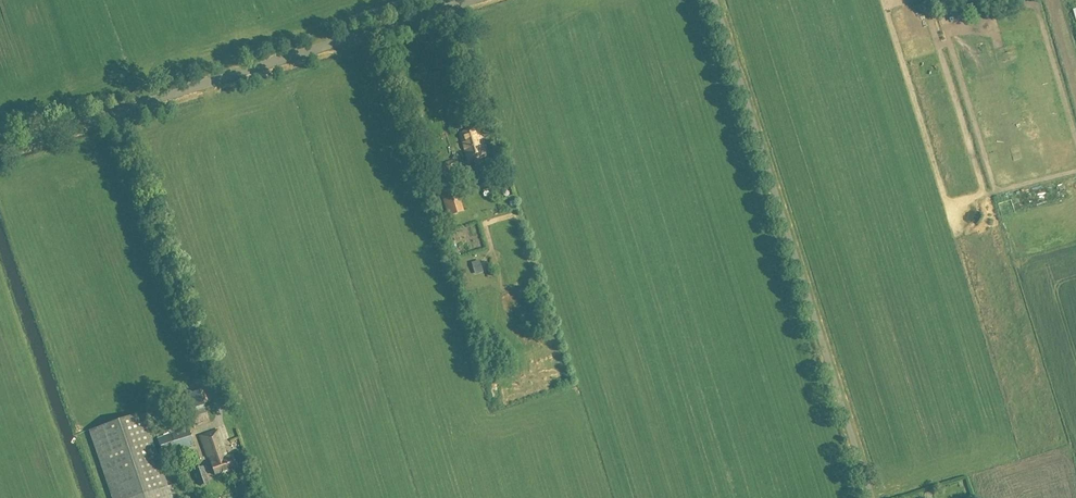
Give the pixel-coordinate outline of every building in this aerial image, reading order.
[(948,0),(937,0),(941,14),(951,11),(948,0)] [(420,111),(413,114),(416,121),(416,120),(421,119),(423,118),(420,111)] [(477,129),(460,134),(468,162),(486,157),(477,129)] [(456,159),(437,165),(443,182),(461,176),(456,159)] [(440,191),(448,217),(464,212),(456,186),(440,191)] [(481,258),(473,260),(477,272),(485,270),(481,258)] [(187,410),(204,404),(199,391),(183,397),(187,410)] [(209,420),(205,407),(190,412),(195,425),(209,420)] [(169,432),(192,423),(189,411),(165,421),(169,432)] [(89,431),(112,497),(177,497),(173,486),(167,488),(145,423),(139,425),(136,415),(89,431)] [(157,439),(163,456),(194,446),(188,429),(157,439)] [(219,431),(201,437),(210,464),(211,464),(215,477),(237,469),(233,457),(228,458),(219,431)] [(172,455),(175,464),(180,462),(178,456),(181,455),(180,452),(172,455)]
